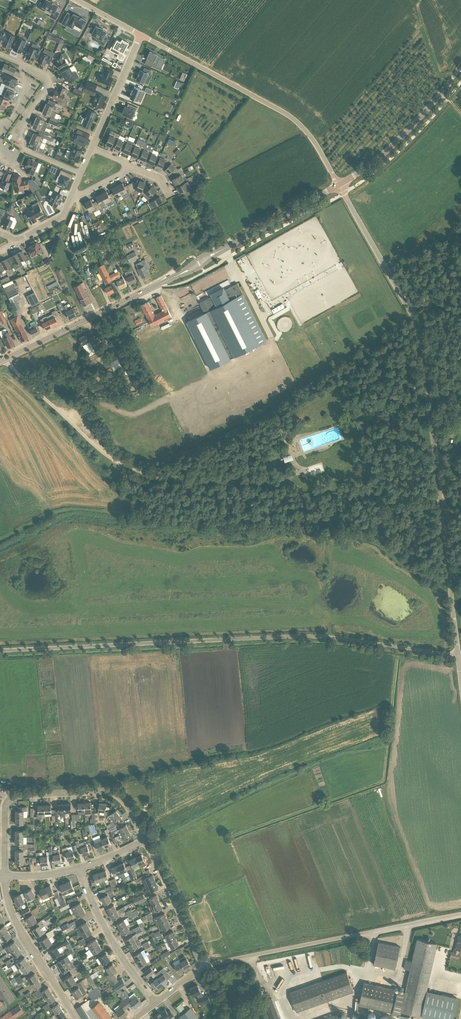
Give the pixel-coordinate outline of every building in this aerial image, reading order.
[(49,0),(46,0),(44,4),(40,2),(38,7),(53,15),(52,17),(56,20),(60,13),(56,11),(59,5),(49,0)] [(80,31),(87,21),(74,13),(73,15),(68,12),(62,23),(67,26),(68,24),(75,29),(73,32),(74,34),(77,35),(78,35),(80,31)] [(104,45),(108,38),(105,36),(107,32),(96,26),(95,29),(92,28),(90,32),(92,33),(92,34),(98,37),(98,38),(102,41),(101,43),(104,45)] [(8,33),(2,31),(0,36),(0,42),(5,44),(5,45),(10,48),(15,36),(8,33)] [(19,37),(17,41),(15,40),(14,45),(15,45),(14,49),(21,52),(26,40),(19,37)] [(121,41),(117,39),(113,47),(120,51),(117,57),(123,60),(126,55),(123,53),(124,53),(129,43),(122,39),(121,41)] [(34,60),(35,57),(38,59),(42,50),(38,48),(38,50),(31,47),(27,57),(34,60)] [(45,48),(43,53),(39,62),(45,65),(46,62),(50,64),(53,57),(54,53),(45,48)] [(62,54),(56,58),(59,62),(56,63),(57,65),(56,65),(58,68),(59,68),(60,69),(71,62),(66,52),(62,54)] [(165,59),(156,54),(151,52),(149,55),(149,54),(147,58),(148,59),(146,64),(145,63),(145,64),(152,67),(152,65),(161,69),(165,59)] [(14,75),(17,68),(12,66),(11,65),(10,65),(9,65),(5,63),(2,70),(3,70),(14,75)] [(74,66),(71,68),(70,67),(62,72),(66,79),(67,79),(69,83),(79,77),(76,71),(77,71),(74,66)] [(139,73),(138,75),(138,76),(137,79),(144,83),(148,73),(149,74),(151,70),(145,67),(143,71),(141,70),(139,73)] [(111,77),(111,75),(112,75),(114,71),(107,68),(104,74),(103,74),(100,81),(103,82),(103,84),(105,84),(106,84),(110,85),(113,78),(111,77)] [(18,79),(5,74),(4,77),(0,76),(0,80),(4,82),(15,86),(17,83),(18,83),(19,81),(18,79)] [(97,85),(87,81),(85,87),(94,92),(97,85)] [(6,84),(1,94),(12,99),(15,92),(14,91),(16,88),(6,84)] [(65,94),(67,89),(59,86),(57,91),(56,90),(53,97),(56,99),(56,100),(59,102),(59,103),(63,105),(63,106),(66,107),(68,101),(67,98),(64,97),(65,94)] [(130,97),(130,98),(138,101),(142,90),(143,90),(135,86),(135,87),(133,90),(132,90),(131,94),(131,93),(132,94),(130,97)] [(105,96),(97,93),(94,100),(95,101),(94,105),(101,108),(104,102),(103,102),(105,96)] [(4,111),(6,106),(7,106),(9,100),(0,96),(0,109),(4,111)] [(44,108),(54,112),(56,109),(53,108),(54,106),(46,103),(44,108)] [(126,109),(124,108),(122,114),(127,116),(127,117),(131,119),(132,119),(131,118),(135,111),(136,111),(137,107),(128,103),(128,104),(126,109)] [(54,112),(44,108),(42,113),(50,116),(51,116),(50,119),(59,123),(60,120),(55,117),(56,113),(54,112)] [(97,112),(89,109),(83,124),(90,127),(97,112)] [(44,121),(44,120),(37,116),(35,121),(47,126),(48,123),(46,123),(47,122),(44,121)] [(33,126),(42,130),(41,133),(52,137),(53,134),(45,130),(47,126),(35,121),(33,126)] [(90,134),(78,129),(76,133),(74,132),(72,137),(75,138),(73,142),(85,147),(90,134)] [(38,134),(34,132),(32,137),(42,142),(44,138),(52,141),(53,138),(52,137),(41,133),(39,132),(38,134)] [(119,136),(114,134),(114,135),(111,133),(109,136),(107,140),(108,140),(106,144),(107,144),(106,145),(110,147),(110,146),(112,146),(114,141),(117,143),(118,139),(119,136)] [(32,144),(30,147),(43,153),(44,151),(44,149),(40,147),(42,142),(32,137),(30,142),(31,143),(30,144),(32,144)] [(125,138),(124,141),(118,139),(117,143),(114,148),(115,148),(115,149),(118,150),(119,149),(120,150),(122,145),(125,146),(128,140),(125,138)] [(133,150),(136,144),(136,143),(134,142),(128,139),(128,140),(125,146),(123,151),(124,152),(123,152),(127,154),(127,153),(129,154),(131,149),(133,150)] [(142,153),(143,150),(145,147),(139,145),(139,146),(136,144),(133,150),(131,155),(132,155),(131,156),(135,157),(137,157),(139,152),(142,153)] [(74,147),(72,152),(71,152),(68,158),(78,162),(81,156),(80,156),(82,151),(74,147)] [(152,153),(153,151),(148,148),(147,151),(143,150),(142,153),(140,158),(140,159),(144,161),(144,160),(145,161),(148,156),(150,157),(152,153)] [(159,161),(161,155),(161,154),(158,153),(157,156),(152,153),(150,157),(148,162),(149,162),(148,163),(152,165),(152,164),(154,164),(156,159),(159,161)] [(171,158),(168,156),(166,158),(161,155),(159,161),(157,166),(157,167),(160,168),(161,167),(162,168),(165,162),(167,164),(171,158)] [(42,164),(39,162),(35,161),(35,160),(33,159),(31,159),(29,158),(26,166),(28,167),(26,171),(33,175),(35,171),(38,172),(42,164)] [(171,163),(173,160),(171,158),(167,164),(169,166),(165,170),(165,171),(168,173),(169,174),(176,167),(171,163)] [(61,170),(56,181),(62,183),(64,185),(65,184),(67,185),(69,179),(71,180),(73,175),(61,170)] [(184,173),(182,170),(176,174),(177,176),(173,179),(174,180),(173,181),(175,184),(176,184),(180,182),(184,180),(181,175),(184,173)] [(0,191),(6,192),(10,182),(8,181),(11,174),(6,171),(1,182),(0,186),(0,191)] [(23,188),(30,187),(28,179),(22,181),(21,175),(14,177),(17,191),(24,190),(23,188)] [(188,184),(194,181),(191,176),(184,180),(180,182),(182,184),(177,187),(178,188),(177,189),(179,192),(180,192),(183,190),(184,191),(188,189),(187,188),(190,187),(188,184)] [(142,191),(144,186),(146,183),(145,182),(142,180),(141,181),(140,180),(138,185),(134,184),(128,186),(131,193),(135,191),(138,192),(139,190),(142,191)] [(117,185),(122,194),(125,199),(130,197),(128,194),(131,193),(128,186),(125,188),(123,183),(121,184),(121,183),(117,185)] [(112,195),(115,201),(118,199),(117,197),(122,194),(117,185),(113,187),(114,188),(112,188),(115,193),(112,195)] [(157,190),(156,189),(157,189),(154,186),(153,187),(152,186),(148,190),(144,186),(142,191),(141,193),(144,195),(143,196),(148,200),(152,195),(157,190)] [(44,200),(38,190),(35,192),(40,202),(44,200)] [(101,193),(106,202),(107,205),(115,201),(112,195),(109,196),(107,191),(105,192),(105,191),(101,193)] [(61,199),(62,195),(54,192),(52,196),(50,195),(49,199),(50,199),(49,202),(57,206),(59,203),(60,204),(62,200),(61,199)] [(96,203),(99,209),(100,209),(102,214),(105,213),(103,211),(103,208),(104,207),(103,204),(106,202),(101,193),(97,195),(98,196),(96,197),(99,202),(96,203)] [(152,195),(148,200),(147,200),(149,203),(148,203),(151,209),(159,204),(162,202),(162,201),(163,201),(161,197),(160,198),(159,196),(155,199),(152,195)] [(96,203),(93,204),(91,199),(89,200),(86,201),(86,202),(85,202),(87,206),(89,210),(90,211),(95,208),(96,211),(99,209),(96,203)] [(36,217),(44,213),(39,203),(29,209),(30,210),(27,212),(31,220),(32,219),(33,222),(37,220),(36,217)] [(10,219),(11,216),(6,213),(2,221),(5,223),(4,226),(10,228),(13,220),(10,219)] [(202,224),(200,219),(194,221),(197,227),(202,224)] [(40,245),(39,246),(37,242),(32,244),(32,245),(33,245),(33,246),(28,248),(32,256),(35,254),(35,253),(42,250),(40,245)] [(27,254),(25,255),(22,250),(17,253),(21,261),(24,259),(25,262),(30,259),(27,254)] [(135,251),(127,256),(130,262),(138,258),(135,251)] [(21,261),(17,253),(16,253),(13,254),(14,255),(12,256),(14,261),(11,262),(14,267),(19,265),(20,267),(23,265),(21,261)] [(14,267),(11,262),(8,263),(6,259),(1,261),(5,269),(8,268),(9,270),(12,268),(14,267)] [(143,261),(136,265),(143,277),(149,274),(143,261)] [(104,264),(98,267),(106,283),(105,283),(107,287),(105,288),(108,294),(114,291),(110,281),(112,280),(104,264)] [(134,274),(132,270),(129,272),(128,269),(127,268),(124,269),(126,274),(128,277),(127,277),(130,283),(137,280),(134,274)] [(56,271),(61,282),(65,280),(64,278),(62,278),(58,270),(56,271)] [(119,277),(120,276),(118,272),(111,275),(113,280),(115,278),(117,281),(120,288),(127,285),(124,278),(121,280),(119,277)] [(2,285),(4,288),(11,303),(15,310),(20,308),(16,300),(21,298),(15,286),(13,283),(12,280),(2,285)] [(57,280),(47,285),(49,288),(59,283),(57,280)] [(83,282),(74,286),(81,299),(86,297),(83,291),(87,289),(83,282)] [(243,294),(238,283),(232,286),(228,288),(229,289),(225,291),(224,289),(212,295),(213,297),(210,298),(209,297),(200,302),(205,313),(187,322),(211,368),(231,358),(230,358),(235,356),(260,344),(260,343),(266,340),(243,294)] [(260,287),(253,290),(258,298),(264,294),(260,287)] [(34,292),(26,296),(32,306),(40,302),(34,292)] [(145,313),(152,326),(162,320),(172,316),(165,303),(161,295),(157,297),(163,311),(155,315),(148,301),(141,305),(143,308),(142,309),(141,310),(141,311),(142,313),(143,313),(144,313),(145,313)] [(90,302),(87,296),(86,297),(81,299),(84,306),(90,302)] [(72,308),(68,310),(65,304),(62,306),(60,302),(57,304),(60,311),(64,309),(68,318),(76,314),(72,308)] [(30,309),(29,309),(32,314),(41,310),(42,312),(44,312),(40,304),(39,304),(30,309)] [(55,310),(52,312),(52,313),(46,316),(51,326),(58,323),(55,317),(58,315),(55,310)] [(17,316),(10,319),(21,341),(28,338),(17,316)] [(46,316),(42,318),(43,318),(40,319),(42,323),(45,329),(51,326),(46,316)] [(36,327),(38,326),(36,323),(31,325),(28,327),(32,336),(39,332),(36,327)] [(4,337),(3,338),(8,347),(14,344),(8,331),(3,334),(4,337)] [(89,341),(93,339),(92,336),(88,338),(86,334),(80,337),(83,344),(86,343),(88,347),(86,349),(87,352),(89,351),(90,353),(94,351),(89,341)] [(109,363),(111,367),(112,367),(120,363),(118,359),(114,360),(109,363)] [(305,450),(319,446),(316,435),(310,436),(311,440),(307,441),(309,447),(304,449),(305,450)] [(292,453),(289,454),(289,453),(289,452),(289,449),(289,445),(287,444),(286,448),(286,451),(285,453),(286,455),(284,456),(285,462),(287,461),(289,463),(290,465),(292,466),(293,468),(295,470),(297,467),(295,466),(294,464),(293,462),(292,461),(291,460),(294,459),(292,453)] [(16,817),(24,817),(24,811),(27,811),(27,806),(19,806),(19,810),(16,810),(16,817)] [(107,828),(116,824),(120,822),(117,818),(121,816),(117,811),(117,810),(110,815),(107,817),(111,823),(106,826),(107,828)] [(95,812),(96,823),(104,821),(106,816),(99,817),(99,812),(95,812)] [(122,833),(129,829),(126,824),(117,829),(119,835),(122,833)] [(129,830),(130,830),(129,829),(129,830),(129,829),(122,833),(119,835),(122,841),(125,839),(132,836),(129,830)] [(107,836),(101,839),(104,847),(111,845),(107,836)] [(101,839),(94,841),(98,850),(104,847),(101,839)] [(88,846),(86,841),(79,843),(78,840),(75,841),(78,852),(78,850),(81,849),(83,855),(90,853),(88,848),(88,846)] [(60,853),(59,849),(53,850),(52,846),(48,847),(49,851),(50,856),(50,857),(53,856),(55,862),(62,861),(60,853)] [(73,850),(69,851),(67,847),(62,848),(62,850),(63,852),(63,854),(67,854),(68,859),(75,858),(73,850)] [(46,851),(47,856),(43,856),(42,852),(36,853),(37,859),(40,858),(41,864),(48,864),(47,856),(50,856),(49,851),(46,851)] [(142,854),(136,857),(139,864),(141,868),(142,867),(147,865),(142,854)] [(139,864),(136,857),(130,860),(132,864),(129,865),(134,876),(134,877),(137,875),(134,870),(135,869),(134,867),(139,864)] [(129,865),(125,867),(124,863),(118,865),(122,876),(123,877),(126,876),(124,872),(127,871),(128,873),(128,872),(132,881),(135,879),(134,877),(134,876),(129,865)] [(122,876),(118,865),(112,868),(115,875),(118,874),(119,878),(122,876)] [(106,870),(100,872),(103,883),(106,882),(105,879),(109,878),(106,870)] [(103,883),(100,872),(93,874),(95,878),(91,879),(93,885),(96,883),(97,885),(103,883)] [(145,885),(156,881),(153,875),(146,878),(142,879),(145,885)] [(65,883),(69,892),(74,889),(70,881),(65,883)] [(156,881),(145,885),(148,892),(158,888),(156,881)] [(65,883),(60,885),(64,894),(69,892),(65,883)] [(57,897),(61,905),(62,907),(64,906),(60,895),(57,891),(54,892),(50,885),(45,887),(49,896),(54,894),(56,897),(57,897)] [(40,889),(41,892),(44,898),(43,899),(42,897),(40,898),(42,904),(46,907),(48,907),(45,901),(50,898),(49,896),(45,887),(40,889)] [(40,898),(39,896),(36,898),(32,889),(25,892),(28,899),(33,897),(37,907),(42,904),(40,898)] [(114,895),(112,890),(112,889),(106,891),(107,892),(100,894),(99,894),(101,897),(105,904),(111,900),(110,897),(114,895)] [(23,898),(25,897),(23,893),(14,896),(18,905),(25,902),(23,898)] [(153,905),(160,901),(157,895),(150,898),(153,905)] [(160,901),(153,905),(150,906),(153,912),(162,908),(160,901)] [(83,908),(80,902),(72,907),(75,912),(83,908)] [(37,907),(31,911),(32,914),(26,918),(30,925),(37,920),(34,915),(41,911),(46,907),(42,904),(37,907)] [(114,904),(107,908),(110,914),(117,910),(116,910),(114,904)] [(31,911),(29,906),(22,911),(24,915),(31,911)] [(122,911),(126,909),(125,906),(116,910),(117,910),(110,914),(113,919),(119,916),(119,915),(123,914),(122,911)] [(83,908),(75,912),(77,917),(86,913),(83,908)] [(127,915),(130,919),(140,914),(137,909),(133,912),(127,915)] [(54,917),(51,913),(44,918),(47,922),(54,917)] [(161,923),(168,920),(165,913),(154,918),(157,924),(161,922),(161,923)] [(120,929),(127,925),(124,919),(117,923),(120,929)] [(44,925),(45,925),(42,920),(36,924),(38,926),(33,929),(37,936),(47,930),(44,925)] [(170,926),(168,920),(161,923),(161,922),(157,924),(160,930),(163,929),(164,929),(170,926)] [(62,931),(66,928),(76,923),(74,921),(69,923),(68,922),(60,927),(62,929),(62,931)] [(145,925),(143,921),(139,924),(139,925),(134,928),(136,930),(145,925)] [(89,927),(87,922),(78,926),(81,931),(89,927)] [(1,935),(8,930),(5,925),(1,927),(0,925),(0,935),(1,935)] [(127,925),(120,929),(123,934),(130,931),(127,925)] [(56,927),(47,933),(50,937),(59,932),(58,931),(56,927)] [(81,931),(77,933),(79,936),(80,935),(81,935),(83,934),(84,936),(92,932),(89,927),(81,931)] [(8,930),(1,935),(0,935),(0,939),(2,942),(4,940),(12,936),(8,930)] [(161,934),(152,937),(153,940),(162,936),(165,942),(176,938),(173,931),(170,933),(168,930),(161,934)] [(136,941),(132,935),(126,939),(129,945),(136,941)] [(459,935),(456,948),(454,948),(453,951),(451,951),(450,956),(459,958),(460,953),(459,953),(460,949),(460,950),(460,936),(459,935)] [(45,947),(52,943),(52,942),(49,938),(48,936),(40,941),(45,947)] [(69,941),(66,936),(54,944),(56,947),(50,951),(54,957),(61,953),(61,952),(64,950),(62,946),(69,941)] [(99,944),(96,938),(88,943),(91,948),(99,944)] [(165,942),(168,949),(171,947),(179,944),(176,938),(165,942)] [(136,941),(129,945),(132,950),(139,946),(142,944),(139,939),(136,941)] [(417,939),(406,991),(398,989),(393,1012),(392,1013),(400,1015),(401,1011),(438,1018),(452,1018),(457,997),(426,990),(437,943),(417,939)] [(15,941),(8,945),(4,948),(7,953),(11,951),(18,947),(15,941)] [(400,946),(378,942),(374,964),(395,969),(400,946)] [(99,944),(91,948),(94,953),(102,949),(99,944)] [(22,952),(18,947),(11,951),(15,956),(22,952)] [(70,949),(64,953),(66,956),(65,955),(70,952),(71,953),(75,951),(73,948),(70,949)] [(170,953),(169,950),(160,955),(162,958),(164,956),(170,953)] [(144,956),(141,951),(134,955),(137,960),(144,956)] [(110,959),(106,953),(99,957),(102,962),(100,963),(101,964),(97,966),(93,968),(95,972),(106,965),(105,963),(110,959)] [(71,960),(68,955),(65,957),(57,962),(60,967),(71,960)] [(185,955),(179,959),(185,968),(191,965),(185,955)] [(137,960),(140,966),(148,962),(144,956),(137,960)] [(162,958),(167,966),(170,964),(164,956),(162,958)] [(28,963),(25,957),(18,962),(15,963),(18,969),(21,967),(28,963)] [(179,972),(185,968),(179,959),(173,962),(175,965),(179,972)] [(71,960),(60,967),(63,972),(69,968),(71,972),(79,967),(79,966),(77,964),(75,965),(71,960)] [(32,968),(28,963),(21,967),(25,973),(32,968)] [(106,968),(110,973),(106,976),(112,984),(118,980),(113,973),(117,970),(113,964),(106,968)] [(79,967),(71,972),(72,974),(64,979),(69,986),(77,981),(74,976),(83,971),(80,966),(79,967)] [(150,967),(144,972),(148,976),(154,971),(150,967)] [(347,972),(290,992),(297,1012),(354,991),(347,972)] [(35,973),(24,980),(27,985),(31,983),(38,979),(35,973)] [(164,973),(159,977),(163,983),(169,979),(164,973)] [(3,1000),(3,1001),(5,1004),(15,999),(0,974),(0,996),(3,1000)] [(15,978),(15,977),(10,980),(12,984),(17,981),(22,978),(20,975),(15,978)] [(163,983),(159,977),(154,981),(158,987),(163,983)] [(116,990),(119,987),(125,983),(122,978),(118,980),(112,984),(116,990)] [(31,983),(35,989),(42,984),(38,979),(31,983)] [(84,988),(86,987),(82,980),(80,982),(74,985),(76,988),(72,991),(76,998),(83,994),(83,993),(86,991),(84,988)] [(398,989),(364,982),(359,1005),(393,1012),(398,989)] [(198,985),(190,988),(193,996),(197,994),(199,998),(198,998),(200,1004),(210,1001),(208,994),(202,996),(200,992),(201,992),(198,985)] [(44,994),(46,997),(52,993),(48,987),(41,992),(40,989),(35,992),(38,997),(44,994)] [(101,992),(97,987),(89,992),(92,998),(101,992)] [(125,990),(123,992),(119,994),(121,997),(124,1001),(128,1006),(132,1003),(135,1007),(142,1002),(137,996),(132,999),(125,990)] [(46,997),(49,1002),(56,999),(52,993),(46,997)] [(280,1018),(274,1003),(274,1004),(272,998),(265,1001),(267,1006),(271,1018),(281,1018),(280,1018)] [(124,1001),(119,1004),(121,1007),(116,1011),(122,1018),(128,1013),(125,1009),(128,1006),(124,1001)] [(92,1008),(101,1018),(111,1018),(112,1018),(99,1002),(92,1008)] [(56,1013),(62,1009),(59,1003),(51,1008),(50,1005),(45,1009),(46,1011),(49,1010),(50,1012),(54,1010),(56,1013)] [(176,1007),(180,1012),(185,1008),(181,1003),(176,1007)] [(76,1008),(83,1018),(90,1018),(81,1004),(76,1008)] [(23,1010),(19,1005),(10,1010),(14,1016),(23,1010)] [(191,1008),(180,1015),(183,1018),(199,1018),(191,1008)] [(66,1015),(62,1009),(56,1013),(54,1015),(56,1018),(59,1018),(66,1015)] [(170,1010),(168,1012),(165,1009),(162,1012),(161,1011),(155,1016),(157,1018),(165,1018),(170,1015),(171,1017),(174,1015),(170,1010)] [(6,1014),(9,1018),(13,1018),(15,1017),(14,1016),(10,1010),(6,1014)]
